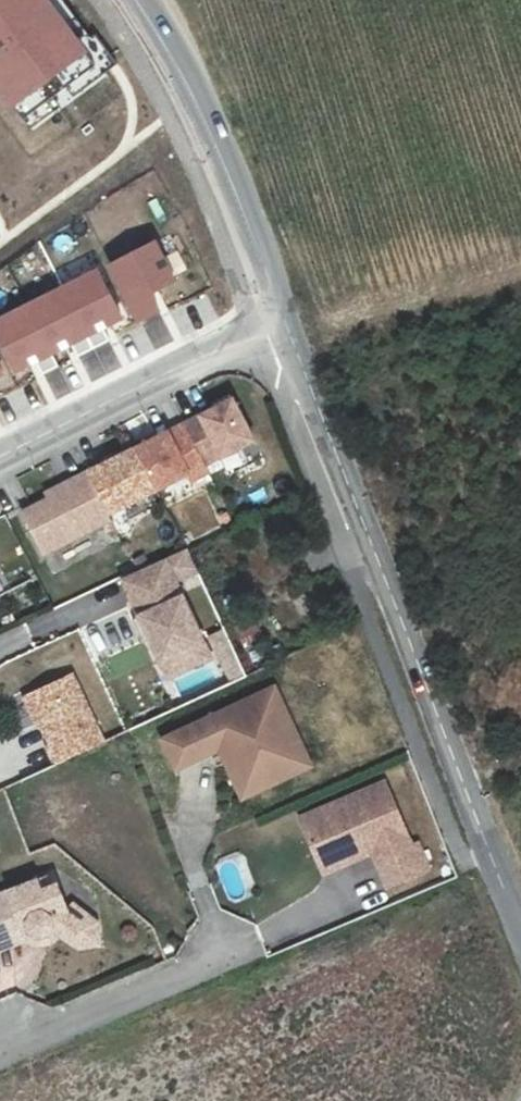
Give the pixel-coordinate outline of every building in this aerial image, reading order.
[(65,0),(0,0),(0,124),(26,160),(117,94),(103,76),(114,68),(65,0)] [(174,268),(154,230),(109,253),(138,310),(160,299),(151,280),(174,268)] [(121,307),(96,255),(58,274),(90,340),(104,333),(97,319),(121,307)] [(90,340),(58,274),(23,292),(49,345),(71,334),(77,346),(90,340)] [(23,292),(0,303),(0,329),(16,362),(35,353),(41,364),(56,357),(49,345),(23,292)] [(255,439),(248,425),(234,398),(184,423),(197,449),(205,464),(255,439)] [(197,449),(184,423),(136,448),(149,472),(158,489),(189,473),(192,480),(209,471),(205,464),(197,449)] [(158,489),(149,472),(136,448),(88,472),(100,496),(109,514),(158,489)] [(25,512),(33,527),(45,553),(112,519),(109,514),(100,496),(88,472),(48,493),(51,499),(25,512)] [(44,554),(51,571),(99,553),(92,536),(44,554)] [(185,552),(121,582),(167,679),(212,658),(176,583),(196,574),(185,552)] [(223,631),(210,637),(231,681),(245,675),(223,631)] [(46,748),(54,764),(102,743),(72,676),(28,696),(50,746),(46,748)] [(272,687),(157,738),(171,771),(221,749),(243,799),(309,769),(272,687)] [(24,798),(66,781),(59,763),(17,780),(24,798)] [(370,855),(385,890),(432,870),(421,844),(415,847),(388,783),(304,818),(327,873),(370,855)] [(47,810),(24,809),(23,871),(46,871),(47,810)] [(0,891),(0,945),(26,935),(37,941),(49,939),(58,930),(77,944),(97,941),(94,921),(82,923),(65,905),(56,882),(41,888),(37,877),(0,891)]
